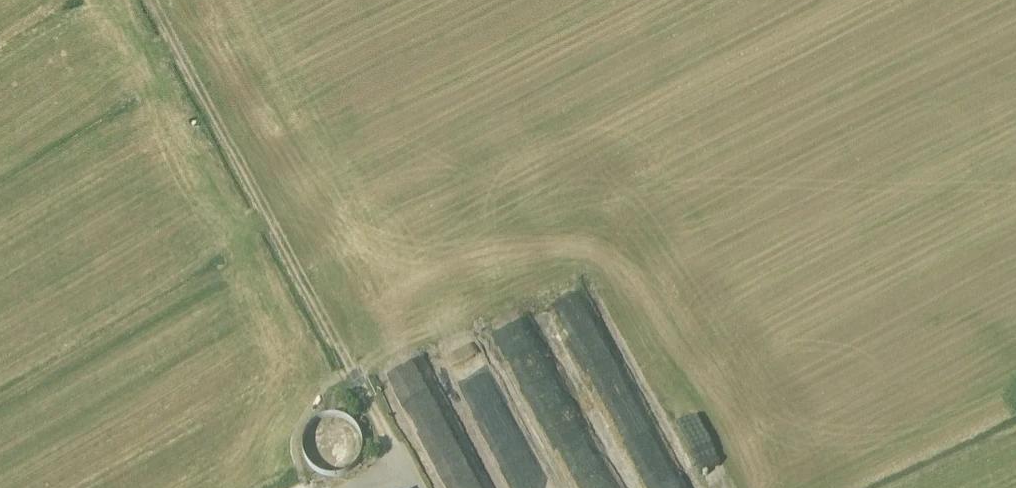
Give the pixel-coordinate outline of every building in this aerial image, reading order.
[(566,320),(595,308),(589,292),(560,303),(566,320)] [(599,322),(578,328),(591,374),(607,370),(612,387),(624,384),(617,360),(610,362),(599,322)] [(469,377),(463,380),(484,425),(513,411),(482,343),(458,354),(469,377)] [(421,427),(443,418),(423,366),(400,375),(421,427)] [(330,477),(333,477),(336,477),(339,477),(341,476),(344,475),(347,474),(350,472),(352,471),(354,469),(356,466),(358,464),(360,461),(361,459),(362,456),(363,453),(363,450),(363,447),(363,444),(363,441),(362,438),(361,435),(359,433),(358,430),(356,428),(354,425),(352,423),(349,422),(347,420),(344,419),(341,418),(338,417),(335,417),(332,417),(329,417),(326,418),(323,419),(320,420),(318,421),(315,423),(313,425),(311,427),(309,429),(307,432),(305,434),(304,437),(303,440),(303,443),(303,446),(303,449),(303,452),(304,455),(305,458),(306,461),(307,463),(309,466),(311,468),(313,470),(315,472),(318,474),(321,475),(324,476),(327,477),(330,477)] [(490,480),(477,486),(469,470),(476,466),(467,446),(451,453),(467,487),(494,487),(490,480)]
